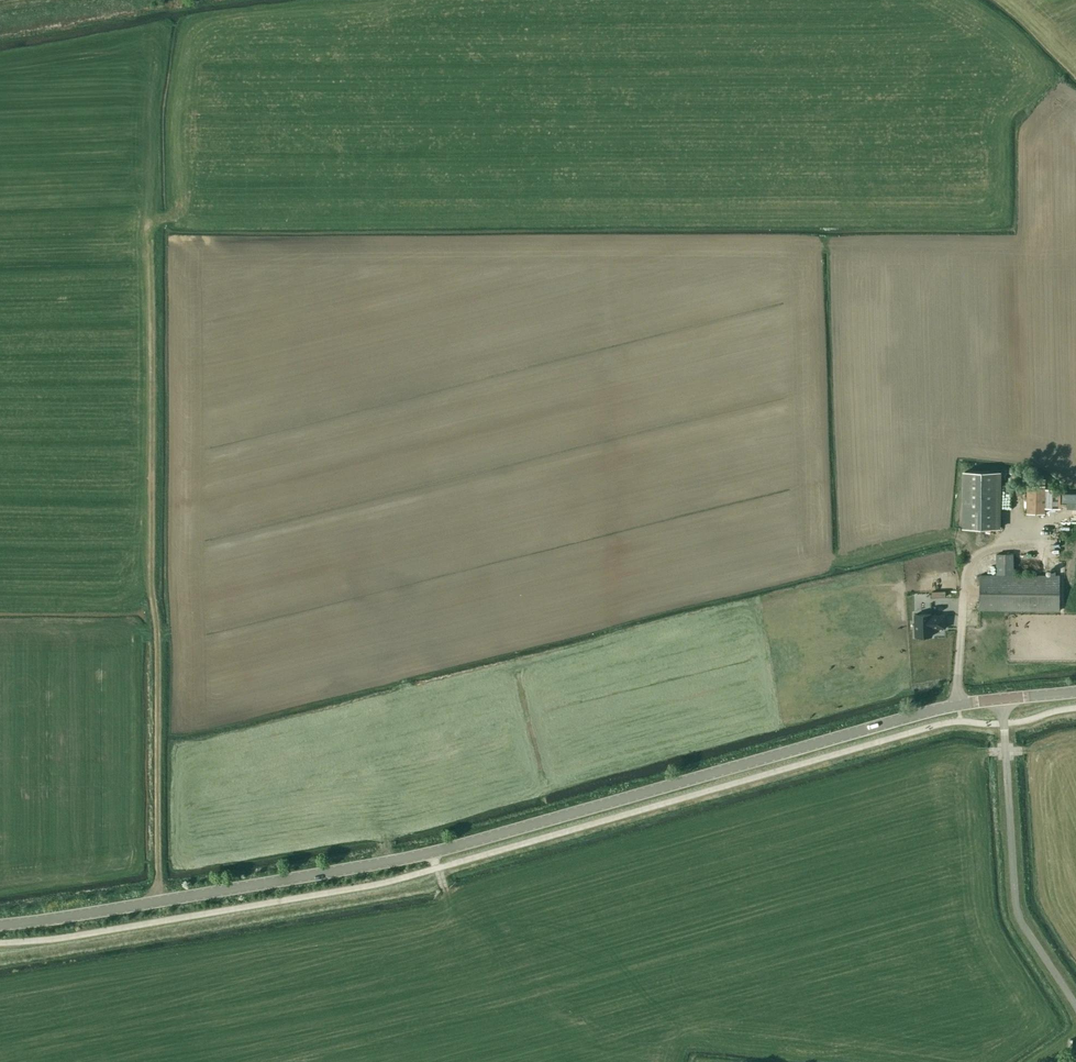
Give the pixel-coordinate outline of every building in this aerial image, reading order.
[(965,471),(964,528),(998,528),(999,471),(965,471)] [(1044,512),(1043,479),(1027,480),(1029,513),(1044,512)] [(1059,610),(1060,575),(979,575),(979,609),(1059,610)] [(931,615),(931,613),(914,614),(915,636),(931,635),(931,628),(945,628),(945,614),(931,615)]
